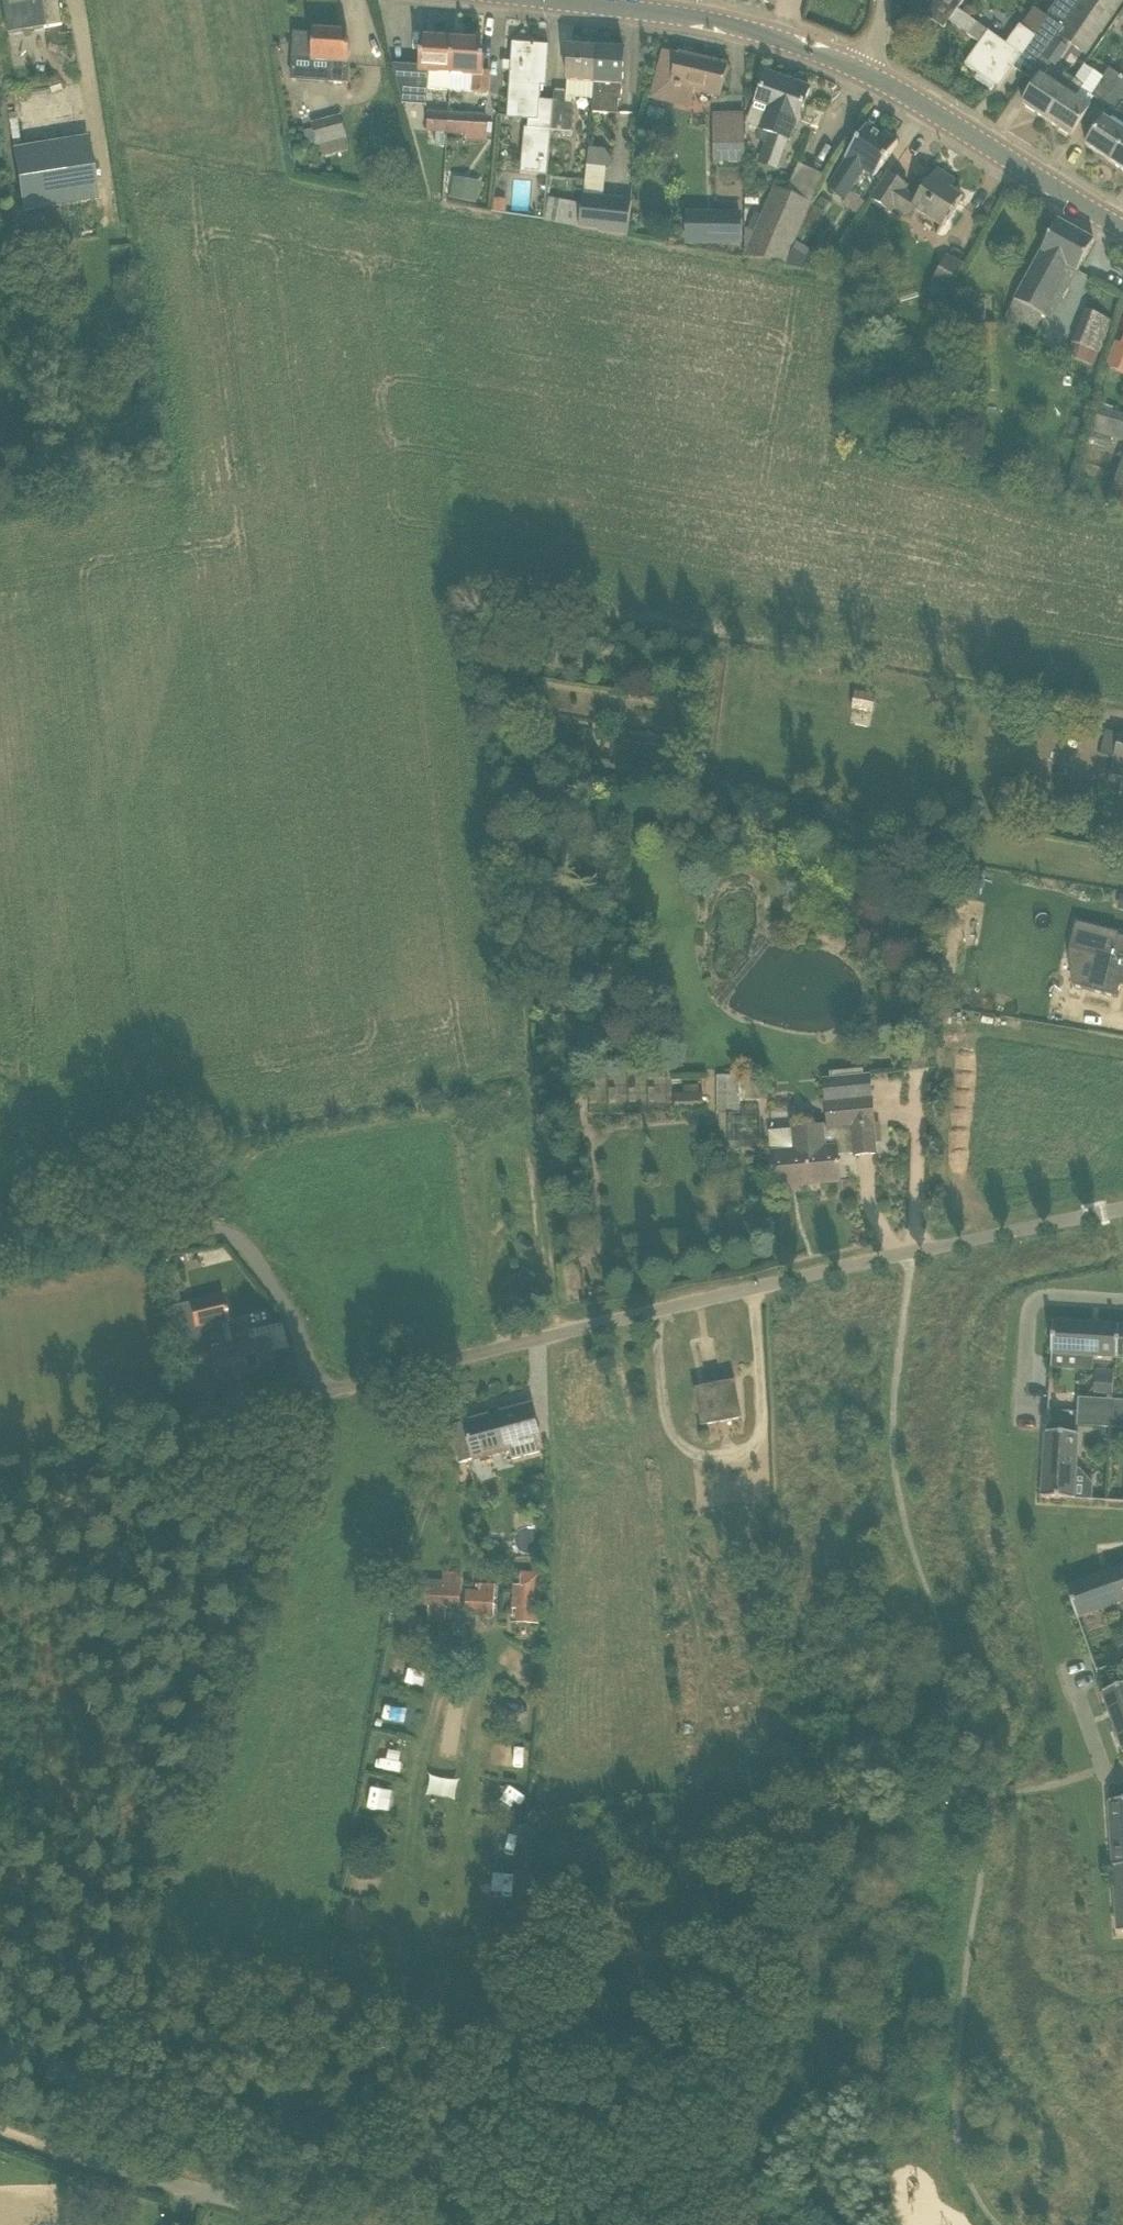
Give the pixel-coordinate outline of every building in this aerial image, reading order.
[(9,2),(5,3),(8,24),(43,18),(44,25),(61,23),(58,0),(9,0),(9,2)] [(965,0),(937,0),(926,15),(945,29),(951,22),(981,43),(989,31),(979,24),(959,9),(965,0)] [(1122,7),(1122,0),(1085,0),(1064,30),(1041,62),(1052,69),(1069,43),(1090,56),(1122,7)] [(1085,0),(1059,0),(1047,17),(1049,18),(1064,30),(1085,0)] [(1041,62),(1064,30),(1049,18),(1036,36),(1021,25),(1007,44),(989,31),(981,43),(966,64),(980,74),(977,79),(991,89),(991,90),(992,90),(1010,65),(1014,68),(1015,68),(1029,78),(1040,61),(1041,62)] [(348,46),(349,33),(315,30),(315,35),(295,34),(294,60),(313,61),(313,62),(331,63),(330,83),(349,84),(351,46),(348,46)] [(430,74),(452,75),(454,39),(425,38),(424,53),(421,53),(421,67),(414,67),(412,88),(429,89),(430,74)] [(454,39),(452,75),(474,76),(473,92),(489,93),(491,72),(484,71),(485,57),(482,57),(483,41),(454,39)] [(513,43),(510,84),(508,114),(529,116),(528,119),(539,120),(541,86),(547,87),(550,46),(535,45),(535,43),(533,43),(533,47),(514,46),(514,43),(513,43)] [(568,82),(595,84),(598,49),(570,47),(568,82)] [(595,84),(594,99),(622,101),(623,85),(626,50),(598,49),(595,84)] [(729,66),(665,50),(653,97),(691,107),(696,90),(722,96),(729,66)] [(1091,94),(1104,103),(1122,75),(1109,67),(1091,94)] [(810,89),(767,73),(756,104),(765,108),(758,129),(791,141),(799,120),(810,89)] [(1065,73),(1056,86),(1042,76),(1023,105),(1048,121),(1075,79),(1065,73)] [(1104,103),(1112,108),(1087,146),(1111,162),(1122,145),(1122,106),(1122,105),(1122,104),(1122,76),(1122,75),(1104,103)] [(1048,121),(1072,137),(1091,108),(1076,99),(1085,86),(1075,79),(1048,121)] [(556,92),(554,129),(575,131),(577,104),(567,103),(568,92),(556,92)] [(429,131),(448,132),(449,112),(430,111),(429,131)] [(449,112),(448,132),(468,134),(467,139),(488,139),(489,114),(449,112)] [(319,145),(346,138),(348,137),(342,115),(313,122),(319,145)] [(864,170),(875,177),(899,143),(885,134),(883,137),(867,127),(846,158),(848,159),(828,188),(844,198),(864,170)] [(532,153),(524,152),(522,173),(549,175),(552,131),(534,129),(532,153)] [(713,163),(745,162),(744,135),(713,136),(713,163)] [(24,210),(98,199),(89,138),(14,149),(24,210)] [(1111,162),(1122,170),(1122,145),(1111,162)] [(909,186),(889,173),(872,199),(892,212),(895,207),(909,216),(914,208),(943,227),(963,197),(951,188),(956,181),(938,169),(919,199),(906,191),(909,186)] [(583,179),(575,179),(575,189),(583,189),(583,179)] [(480,194),(453,189),(451,199),(477,205),(480,194)] [(786,267),(814,206),(776,190),(745,259),(786,267)] [(584,193),(582,205),(580,227),(580,228),(629,235),(634,201),(584,193)] [(580,227),(582,205),(548,198),(545,221),(580,227)] [(740,244),(741,212),(689,211),(689,244),(740,244)] [(1015,300),(1017,301),(1047,317),(1073,269),(1078,272),(1095,241),(1059,221),(1015,300)] [(795,246),(786,267),(802,270),(811,256),(795,246)] [(965,265),(947,256),(933,283),(950,292),(965,265)] [(1117,343),(1107,367),(1122,373),(1122,345),(1117,343)] [(1105,357),(1073,345),(1069,357),(1100,369),(1105,357)] [(1099,407),(1091,432),(1122,441),(1122,415),(1099,407)] [(1106,506),(1122,512),(1122,462),(1106,506)] [(878,694),(856,690),(852,710),(874,714),(878,694)] [(1107,731),(1101,756),(1114,759),(1111,773),(1122,776),(1122,775),(1122,733),(1121,732),(1120,734),(1107,731)] [(1118,936),(1119,933),(1077,923),(1070,948),(1113,959),(1114,953),(1122,955),(1122,937),(1118,936)] [(792,1129),(792,1131),(770,1132),(771,1154),(770,1154),(773,1187),(841,1181),(838,1155),(856,1153),(856,1155),(876,1153),(869,1076),(831,1080),(823,1081),(828,1126),(792,1129)] [(740,1114),(740,1079),(718,1079),(718,1114),(740,1114)] [(676,1093),(677,1109),(705,1108),(704,1093),(700,1093),(699,1084),(684,1085),(685,1093),(676,1093)] [(730,1115),(729,1142),(748,1143),(749,1116),(730,1115)] [(188,1303),(194,1328),(229,1320),(223,1294),(188,1303)] [(1052,1353),(1117,1357),(1119,1326),(1053,1322),(1052,1353)] [(251,1341),(232,1345),(210,1350),(217,1379),(272,1366),(264,1330),(249,1333),(251,1341)] [(1097,1392),(1115,1393),(1117,1368),(1099,1367),(1097,1392)] [(735,1381),(696,1389),(703,1426),(742,1418),(735,1381)] [(1078,1413),(1122,1415),(1122,1402),(1078,1399),(1078,1413)] [(462,1424),(471,1460),(536,1442),(540,1441),(529,1406),(462,1424)] [(1078,1413),(1077,1427),(1122,1429),(1122,1415),(1078,1413)] [(1074,1500),(1074,1499),(1078,1434),(1047,1432),(1043,1498),(1074,1500)] [(1103,1575),(1067,1588),(1077,1617),(1122,1601),(1122,1568),(1103,1575)] [(443,1573),(443,1582),(415,1581),(414,1606),(430,1607),(429,1620),(447,1621),(447,1607),(462,1608),(463,1574),(443,1573)] [(521,1573),(520,1586),(514,1586),(513,1610),(519,1610),(519,1623),(539,1624),(541,1573),(521,1573)] [(496,1618),(497,1592),(497,1585),(481,1584),(481,1592),(468,1591),(466,1617),(496,1618)] [(499,1666),(515,1675),(527,1654),(511,1645),(499,1666)] [(1105,1691),(1103,1692),(1122,1747),(1122,1685),(1105,1691)] [(375,1766),(406,1771),(411,1749),(380,1743),(375,1766)] [(495,1743),(493,1762),(524,1766),(527,1748),(495,1743)] [(486,1805),(521,1810),(524,1789),(489,1783),(486,1805)] [(396,1806),(398,1789),(369,1785),(367,1802),(396,1806)] [(1110,1801),(1115,1866),(1122,1866),(1122,1800),(1110,1801)] [(1115,1866),(1119,1932),(1122,1932),(1122,1866),(1115,1866)] [(484,1871),(481,1892),(501,1895),(504,1874),(484,1871)]
